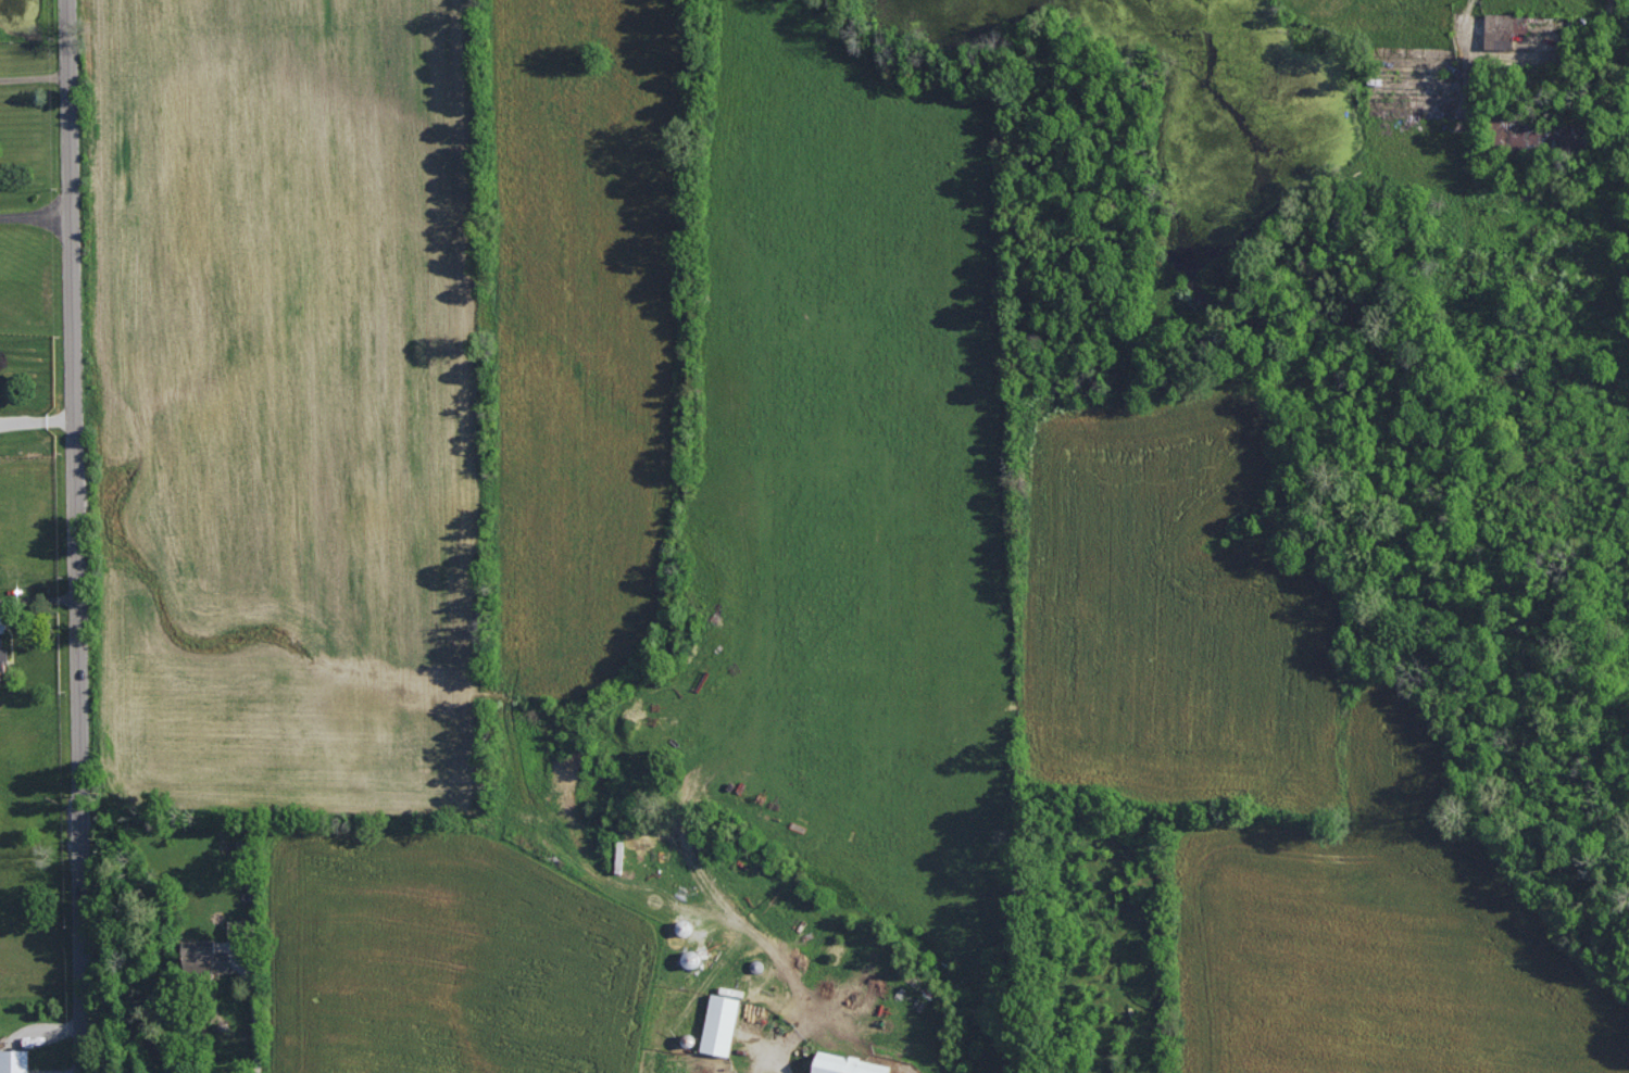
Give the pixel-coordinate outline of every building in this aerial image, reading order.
[(1486,47),(1513,48),(1514,31),(1528,31),(1529,13),(1487,12),(1486,47)] [(1586,122),(1543,124),(1544,142),(1562,142),(1563,155),(1588,154),(1586,122)] [(230,938),(256,936),(256,919),(230,920),(230,938)] [(217,950),(217,939),(185,940),(186,971),(231,969),(230,950),(217,950)] [(731,1055),(741,998),(712,992),(702,1050),(731,1055)] [(31,1049),(0,1048),(0,1068),(1,1068),(1,1072),(31,1072),(31,1049)] [(892,1064),(819,1050),(815,1072),(890,1072),(892,1064)]
